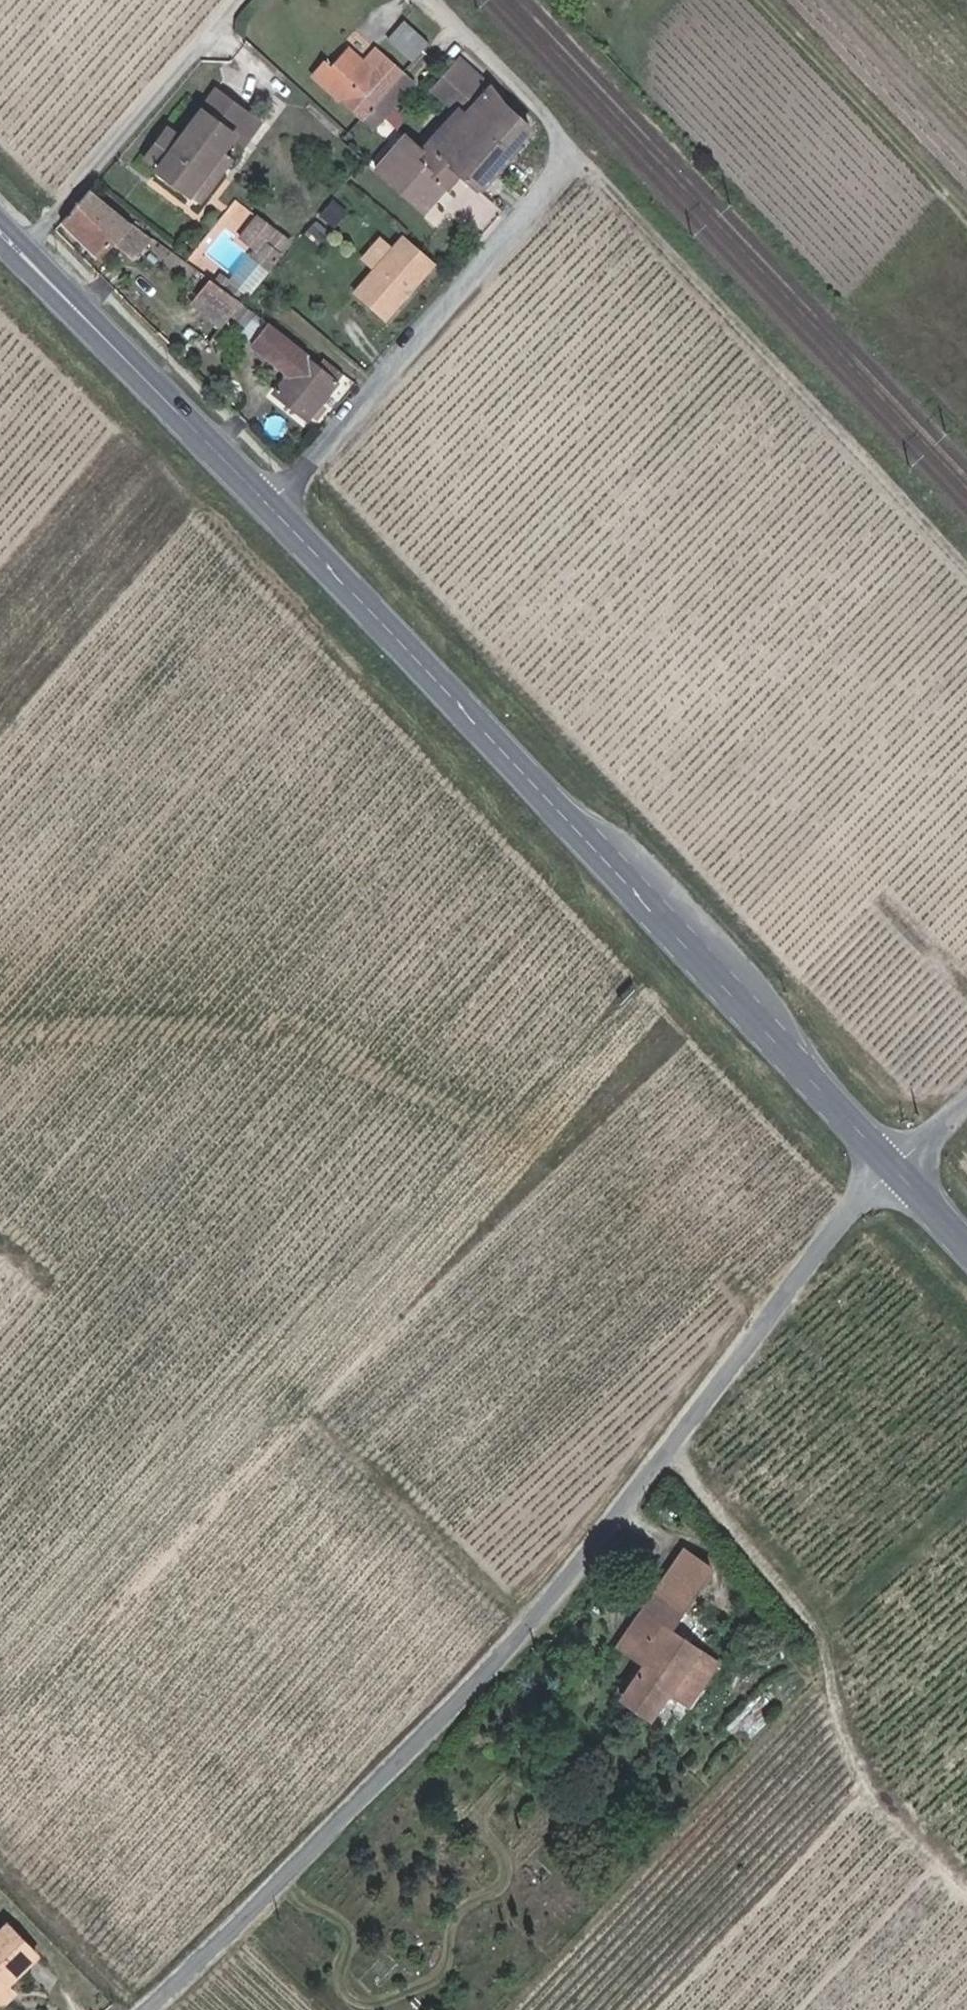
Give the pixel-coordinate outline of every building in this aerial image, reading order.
[(381,34),(407,55),(422,37),(396,16),(381,34)] [(397,69),(368,45),(357,59),(342,46),(326,65),(319,59),(308,73),(358,115),(397,69)] [(441,138),(491,82),(461,54),(436,81),(461,105),(436,134),(441,138)] [(412,81),(397,69),(358,115),(373,128),(412,81)] [(249,105),(216,81),(205,100),(240,125),(239,127),(246,136),(250,130),(238,116),(249,105)] [(430,141),(398,177),(431,205),(465,168),(458,162),(513,101),(491,82),(441,138),(436,134),(430,141)] [(240,125),(205,100),(185,128),(171,118),(149,149),(162,160),(160,163),(196,188),(223,148),(239,127),(240,125)] [(536,122),(513,101),(458,162),(465,168),(482,183),(536,122)] [(262,115),(249,105),(238,116),(250,130),(262,115)] [(380,162),(398,177),(430,141),(413,125),(380,162)] [(234,155),(223,148),(196,188),(206,195),(234,155)] [(134,213),(94,184),(66,217),(100,251),(122,227),(134,213)] [(331,220),(343,206),(331,195),(318,209),(331,220)] [(296,234),(266,208),(247,229),(263,243),(271,234),(285,248),(296,234)] [(147,223),(134,213),(122,227),(134,236),(147,223)] [(322,230),(311,221),(301,233),(313,242),(322,230)] [(155,229),(147,223),(134,236),(141,243),(155,229)] [(392,244),(381,235),(359,259),(371,270),(353,289),(388,320),(437,263),(402,233),(392,244)] [(285,248),(271,234),(263,243),(278,256),(285,248)] [(252,287),(235,274),(229,283),(245,294),(252,287)] [(210,276),(190,301),(223,327),(243,301),(210,276)] [(341,374),(275,321),(257,341),(293,370),(280,385),(311,411),(341,374)] [(714,1566),(686,1547),(634,1625),(653,1639),(650,1644),(661,1653),(654,1664),(648,1659),(628,1688),(661,1711),(676,1690),(692,1700),(720,1658),(674,1625),(714,1566)] [(653,1639),(634,1625),(622,1641),(648,1659),(654,1664),(661,1653),(650,1644),(653,1639)] [(661,1711),(628,1688),(623,1695),(656,1717),(661,1711)] [(8,1982),(39,1952),(9,1921),(0,1930),(0,1990),(8,1982)] [(8,1982),(0,1990),(0,1995),(4,1999),(15,1988),(8,1982)]
